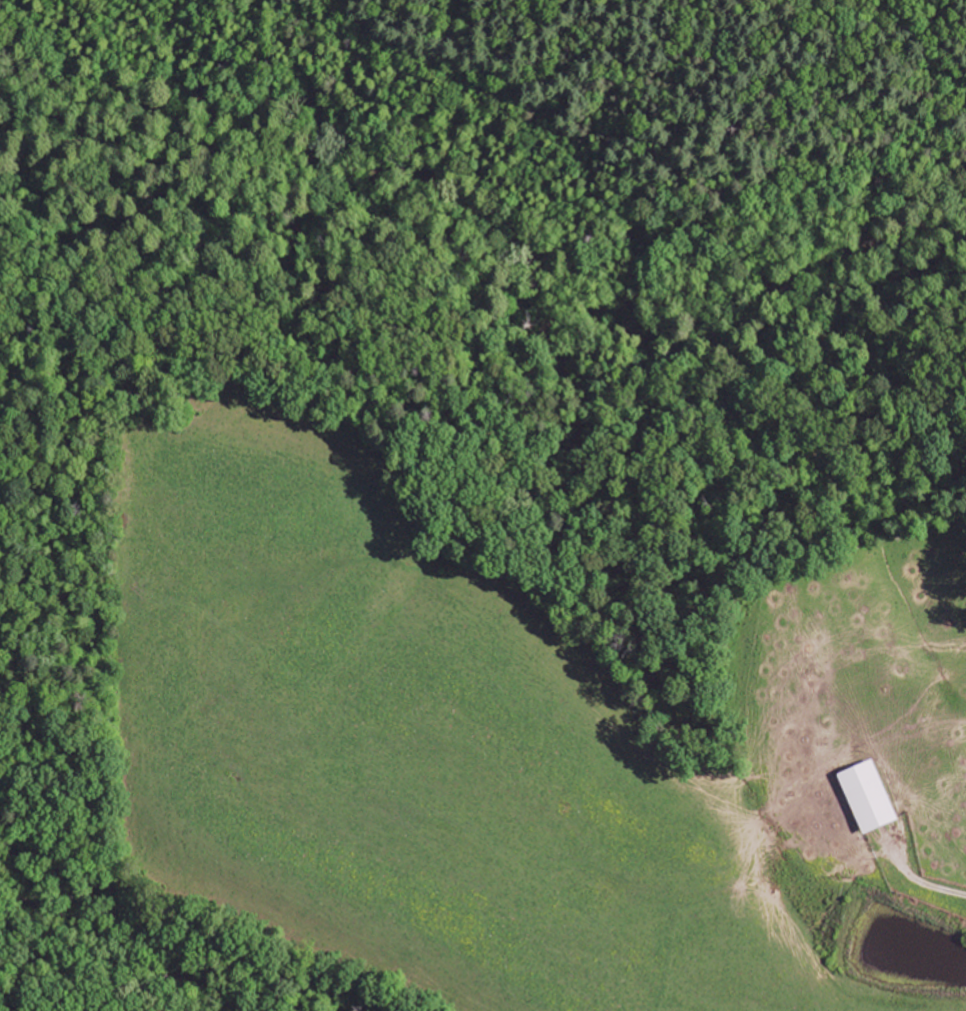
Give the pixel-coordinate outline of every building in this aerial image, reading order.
[(896,822),(874,761),(838,774),(861,835),(896,822)]
